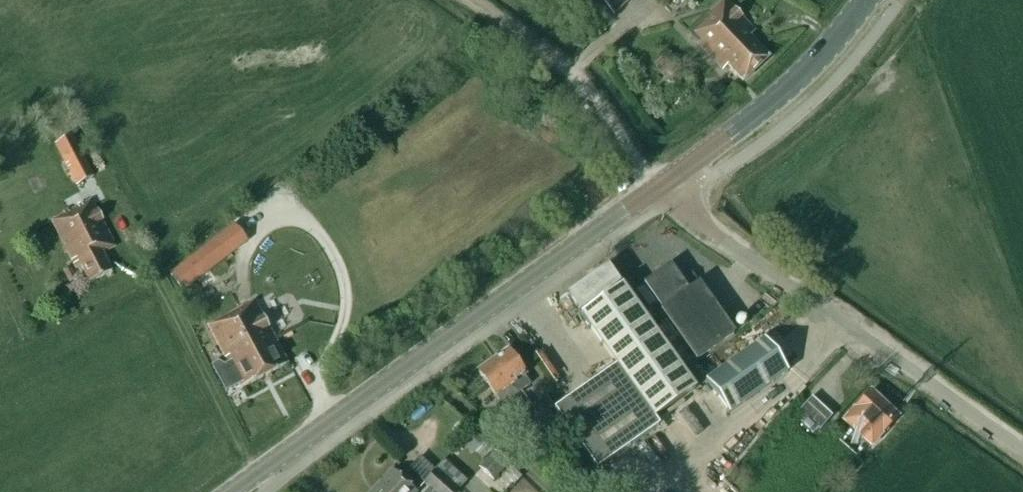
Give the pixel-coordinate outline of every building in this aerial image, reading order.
[(631,0),(598,0),(614,17),(631,0)] [(750,39),(755,34),(725,2),(689,37),(724,73),(729,68),(744,84),(770,60),(750,39)] [(93,177),(72,136),(55,144),(76,185),(93,177)] [(65,214),(57,218),(51,221),(65,247),(62,249),(65,254),(68,253),(76,269),(82,267),(90,283),(112,272),(102,254),(115,247),(91,201),(69,212),(68,209),(63,211),(65,214)] [(234,226),(171,275),(183,290),(246,241),(234,226)] [(696,360),(734,333),(698,284),(687,291),(669,266),(643,285),(661,310),(660,310),(696,360)] [(69,267),(63,270),(70,283),(76,279),(69,267)] [(607,268),(568,296),(578,311),(577,312),(578,313),(581,310),(583,312),(579,315),(615,366),(553,410),(595,470),(658,426),(653,419),(694,389),(621,285),(617,288),(616,286),(620,284),(619,282),(617,283),(607,268)] [(696,281),(690,273),(683,278),(688,286),(696,281)] [(287,363),(259,312),(253,300),(208,325),(242,387),(287,363)] [(765,338),(705,381),(728,414),(729,413),(788,371),(765,338)] [(479,374),(495,397),(511,386),(518,395),(531,386),(524,376),(525,376),(509,353),(479,374)] [(870,392),(843,421),(871,446),(897,417),(870,392)] [(537,436),(557,421),(550,411),(554,408),(546,396),(522,413),(537,436)] [(799,411),(805,416),(799,421),(813,434),(818,428),(820,430),(832,417),(811,398),(799,411)] [(473,434),(463,447),(482,462),(492,449),(473,434)] [(508,466),(493,452),(478,468),(493,482),(508,466)] [(444,463),(425,484),(430,488),(426,491),(458,491),(457,491),(465,482),(444,463)] [(394,472),(375,491),(416,491),(394,472)] [(515,474),(508,482),(513,487),(520,479),(515,474)]
